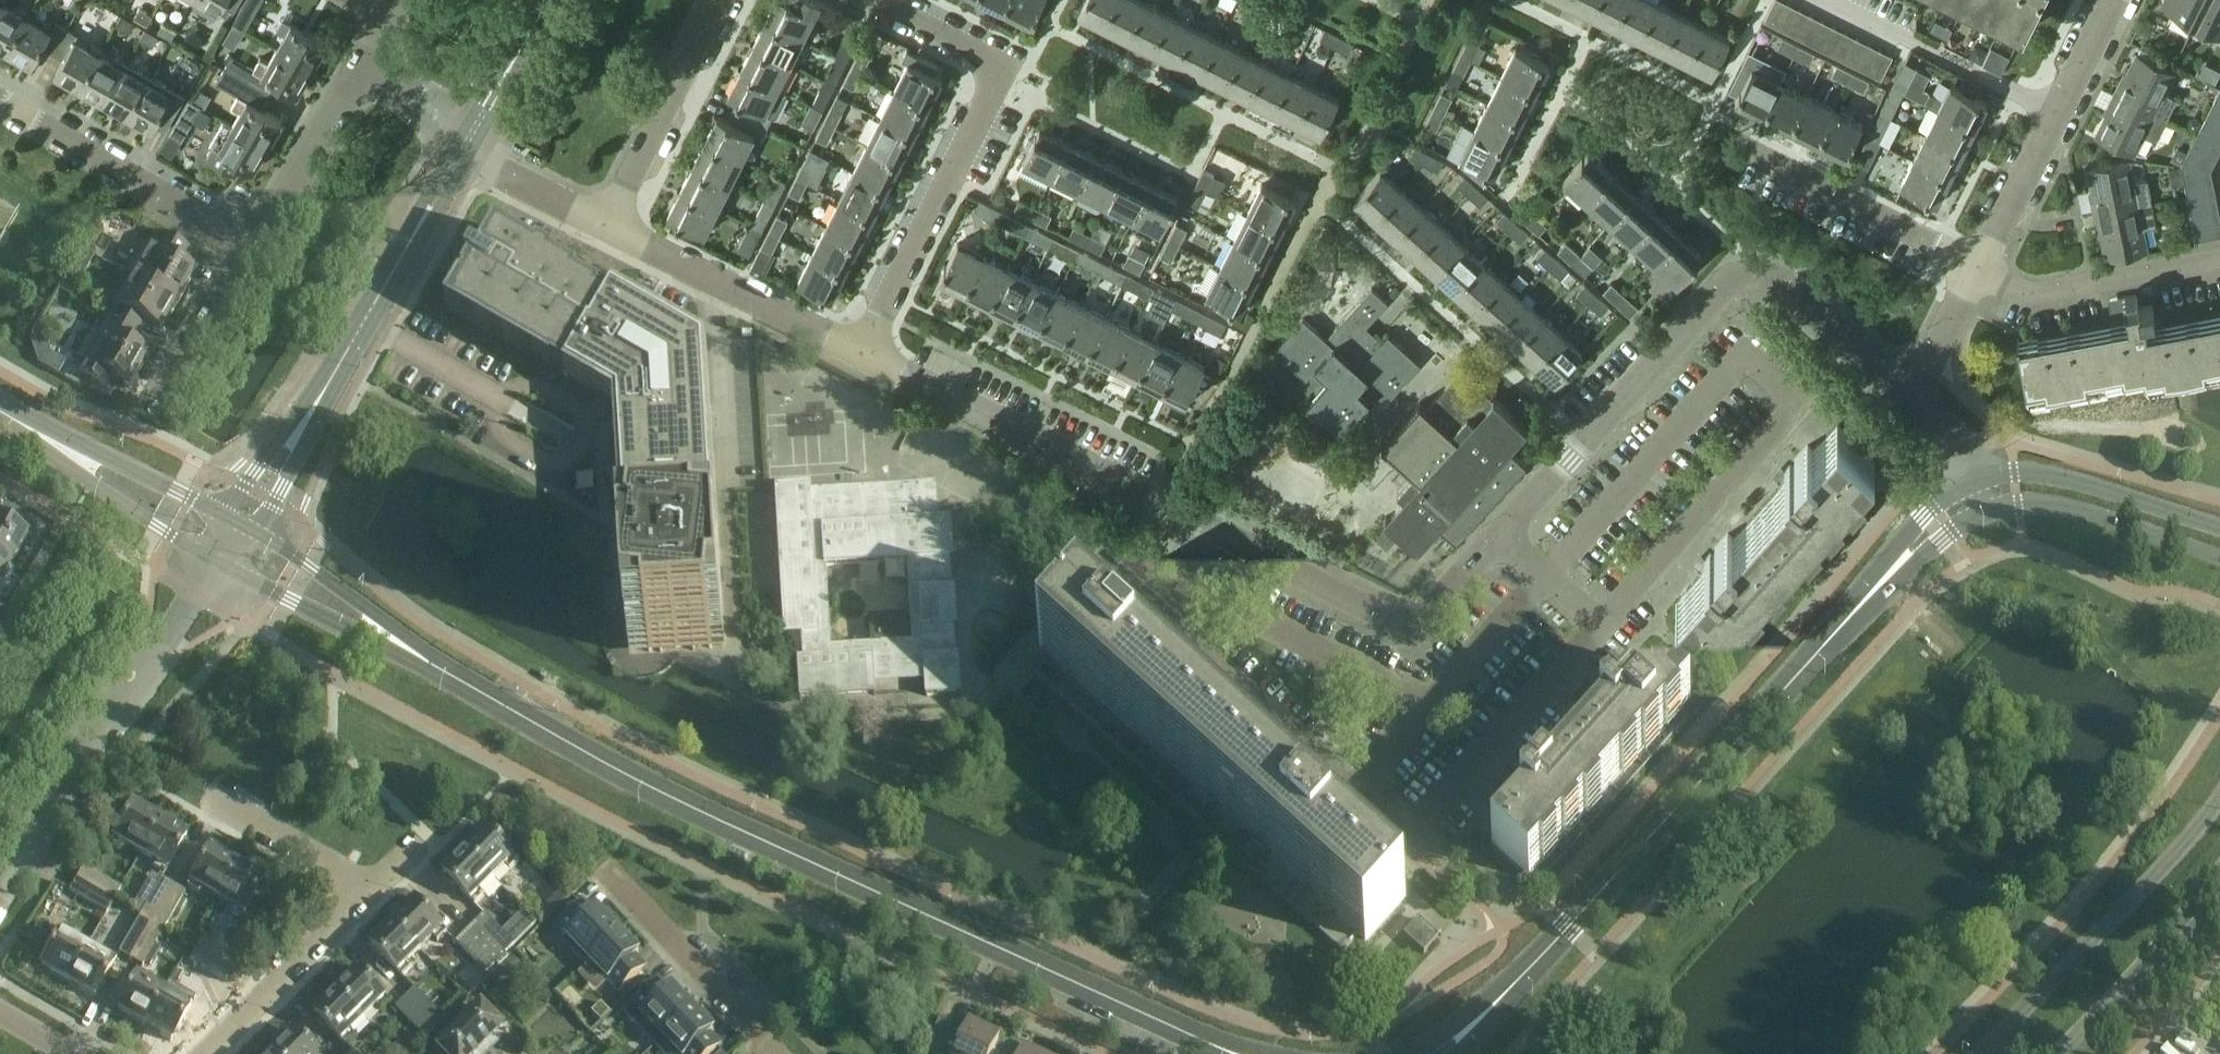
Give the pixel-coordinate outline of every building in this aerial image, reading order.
[(193,2),(203,8),(217,16),(219,13),(223,6),(234,12),(241,0),(194,0),(193,2)] [(245,31),(262,0),(245,0),(232,23),(245,31)] [(818,0),(776,0),(766,20),(803,39),(816,14),(825,18),(831,6),(818,0)] [(1003,10),(1008,0),(983,0),(1003,10)] [(1003,10),(1031,24),(1043,0),(1008,0),(1003,10)] [(1116,0),(1084,0),(1078,13),(1103,26),(1116,0)] [(1103,26),(1127,38),(1145,1),(1143,0),(1116,0),(1103,26)] [(1566,2),(1590,14),(1597,0),(1567,0),(1566,2)] [(1590,14),(1614,26),(1627,0),(1597,0),(1590,14)] [(1614,26),(1638,38),(1657,1),(1654,0),(1627,0),(1614,26)] [(1764,21),(1776,27),(1788,3),(1781,0),(1774,0),(1764,21)] [(1971,1),(1989,10),(1991,10),(2008,19),(2010,20),(2023,27),(2025,27),(2038,0),(1970,0),(1971,1)] [(2161,6),(2175,13),(2178,15),(2179,22),(2192,28),(2194,23),(2206,0),(2164,0),(2161,6)] [(2192,28),(2204,34),(2211,31),(2214,33),(2219,36),(2219,0),(2206,0),(2194,23),(2192,28)] [(1145,1),(1127,38),(1151,50),(1169,13),(1145,1)] [(1657,1),(1638,38),(1662,50),(1681,13),(1657,1)] [(29,16),(28,16),(30,13),(18,6),(17,9),(5,2),(0,10),(0,46),(8,51),(29,16)] [(1788,3),(1776,27),(1788,33),(1799,9),(1788,3)] [(1285,22),(1291,12),(1276,4),(1271,15),(1285,22)] [(139,8),(133,18),(147,26),(153,16),(139,8)] [(1799,9),(1788,33),(1799,39),(1811,15),(1799,9)] [(1291,12),(1285,22),(1300,30),(1306,19),(1291,12)] [(1169,13),(1151,50),(1175,62),(1193,25),(1169,13)] [(1681,13),(1662,50),(1687,62),(1705,25),(1681,13)] [(129,33),(135,23),(121,15),(115,25),(129,33)] [(1811,44),(1823,21),(1811,15),(1799,39),(1811,44)] [(53,53),(67,29),(55,22),(53,26),(42,20),(40,22),(29,16),(8,51),(32,65),(42,47),(53,53)] [(275,49),(311,70),(326,44),(282,19),(276,30),(284,34),(275,49)] [(803,39),(766,20),(753,45),(791,64),(803,39)] [(1935,20),(1930,30),(1938,34),(1943,24),(1935,20)] [(1823,21),(1811,44),(1822,50),(1834,27),(1823,21)] [(163,22),(157,32),(171,40),(177,30),(163,22)] [(1193,25),(1175,62),(1199,74),(1218,37),(1193,25)] [(1705,25),(1687,62),(1711,75),(1730,38),(1705,25)] [(1834,27),(1822,50),(1834,56),(1846,32),(1834,27)] [(1334,46),(1339,36),(1325,28),(1319,39),(1334,46)] [(80,87),(101,53),(96,49),(97,46),(83,38),(81,41),(76,38),(78,35),(67,29),(53,53),(63,59),(55,73),(80,87)] [(145,29),(139,39),(153,46),(158,36),(145,29)] [(835,55),(836,56),(848,61),(860,36),(847,29),(835,55)] [(1846,32),(1834,56),(1845,62),(1857,38),(1846,32)] [(1339,36),(1334,46),(1349,54),(1354,43),(1339,36)] [(1218,37),(1199,74),(1223,86),(1242,50),(1218,37)] [(1793,56),(1798,45),(1782,37),(1777,48),(1793,56)] [(1460,54),(1471,60),(1479,43),(1468,38),(1460,54)] [(1845,62),(1857,68),(1869,44),(1857,38),(1845,62)] [(1977,42),(1971,54),(1983,61),(1989,48),(1977,42)] [(1857,68),(1868,73),(1880,50),(1869,44),(1857,68)] [(791,64),(753,45),(741,69),(779,88),(791,64)] [(1798,45),(1793,56),(1809,64),(1815,53),(1798,45)] [(1501,75),(1507,78),(1535,92),(1549,63),(1515,47),(1501,75)] [(297,94),(311,70),(275,49),(268,62),(260,57),(254,68),(231,56),(224,69),(266,94),(274,81),(280,84),(297,94)] [(1242,50),(1223,86),(1247,98),(1266,62),(1242,50)] [(1893,56),(1892,56),(1880,50),(1868,73),(1881,80),(1893,56)] [(851,68),(862,73),(870,57),(859,51),(851,68)] [(100,54),(80,87),(104,101),(126,63),(115,56),(113,60),(101,53),(100,54)] [(1471,60),(1460,54),(1452,70),(1463,76),(1471,60)] [(2114,94),(2166,121),(2177,99),(2166,93),(2175,75),(2136,55),(2122,82),(2121,81),(2114,94)] [(848,61),(836,56),(824,80),(835,86),(848,61)] [(893,89),(928,106),(942,78),(907,61),(893,89)] [(1266,62),(1247,98),(1271,110),(1290,74),(1266,62)] [(1905,62),(1892,87),(1903,92),(1905,93),(1917,69),(1918,68),(1907,63),(1905,62)] [(127,63),(126,63),(104,101),(129,115),(148,82),(151,77),(141,72),(127,63)] [(1847,84),(1853,73),(1837,65),(1831,76),(1847,84)] [(1763,115),(1780,81),(1752,67),(1735,101),(1763,115)] [(843,84),(854,89),(862,73),(851,68),(843,84)] [(736,112),(767,128),(773,116),(775,117),(788,92),(779,88),(741,69),(728,95),(741,101),(736,112)] [(271,98),(223,70),(216,83),(238,96),(232,106),(240,111),(232,125),(231,125),(267,146),(282,120),(265,110),(271,98)] [(1853,73),(1847,84),(1864,92),(1869,81),(1853,73)] [(1290,74),(1271,110),(1296,123),(1314,86),(1290,74)] [(1535,92),(1507,78),(1501,75),(1487,102),(1521,119),(1535,92)] [(154,125),(165,131),(185,97),(171,88),(151,77),(148,82),(129,115),(152,129),(154,125)] [(812,105),(823,110),(835,86),(824,80),(812,105)] [(1790,129),(1808,95),(1780,81),(1763,115),(1790,129)] [(1936,110),(1974,129),(1987,103),(1949,84),(1942,99),(1930,93),(1924,104),(1936,110)] [(1314,86),(1296,123),(1320,135),(1339,98),(1314,86)] [(1892,89),(1880,113),(1891,118),(1903,94),(1903,92),(1892,87),(1892,89)] [(880,116),(914,133),(928,106),(893,89),(880,116)] [(1441,92),(1433,109),(1444,115),(1448,106),(1452,98),(1441,92)] [(2166,121),(2114,94),(2108,106),(2110,107),(2096,135),(2135,154),(2145,135),(2156,141),(2166,121)] [(1818,143),(1818,142),(1835,108),(1808,95),(1790,129),(1818,143)] [(2214,99),(2208,111),(2219,117),(2219,102),(2214,99)] [(189,100),(169,134),(182,141),(201,107),(189,100)] [(1487,102),(1473,129),(1508,146),(1521,119),(1487,102)] [(824,122),(835,128),(843,112),(832,106),(824,122)] [(1835,108),(1818,142),(1818,143),(1846,157),(1863,123),(1835,108)] [(1436,130),(1443,115),(1444,115),(1433,109),(1425,125),(1436,130)] [(1974,129),(1936,110),(1923,135),(1961,154),(1974,129)] [(2208,111),(2203,123),(2219,132),(2219,117),(2208,111)] [(767,128),(736,112),(731,122),(717,116),(705,141),(743,160),(755,136),(761,139),(767,128)] [(1879,114),(1868,137),(1879,142),(1890,119),(1891,118),(1880,113),(1879,114)] [(866,143),(900,161),(914,133),(880,116),(866,143)] [(2200,122),(2194,119),(2189,120),(2186,127),(2195,132),(2200,122)] [(232,125),(224,120),(210,145),(213,147),(207,158),(235,174),(242,164),(253,170),(267,146),(231,125),(232,125)] [(835,128),(824,122),(816,138),(827,144),(835,128)] [(2203,123),(2197,134),(2219,146),(2219,132),(2203,123)] [(1050,177),(1066,146),(1067,143),(1039,128),(1022,163),(1050,177)] [(1494,174),(1508,146),(1473,129),(1459,157),(1460,158),(1458,162),(1458,163),(1484,186),(1490,173),(1494,174)] [(2197,134),(2191,146),(2216,159),(2219,152),(2219,146),(2197,134)] [(1911,160),(1949,178),(1961,154),(1923,135),(1911,160)] [(1867,138),(1855,162),(1868,168),(1880,144),(1881,143),(1879,142),(1868,137),(1867,138)] [(743,160),(705,141),(692,166),(730,185),(743,160)] [(852,171),(887,188),(900,161),(866,143),(852,171)] [(1066,146),(1050,177),(1078,190),(1095,156),(1067,143),(1066,146)] [(1423,165),(1429,154),(1414,146),(1409,157),(1423,165)] [(2191,146),(2188,152),(2181,166),(2181,167),(2211,171),(2211,170),(2216,159),(2191,146)] [(2181,166),(2188,152),(2176,147),(2169,160),(2181,166)] [(1217,151),(1208,167),(1219,172),(1228,156),(1217,151)] [(1585,202),(1590,196),(1611,174),(1588,152),(1562,181),(1585,202)] [(1429,154),(1423,165),(1438,172),(1444,161),(1429,154)] [(1095,156),(1078,190),(1105,204),(1122,170),(1095,156)] [(1949,178),(1911,160),(1899,184),(1937,203),(1949,178)] [(796,177),(807,182),(815,166),(804,161),(796,177)] [(2094,215),(2152,203),(2147,179),(2135,182),(2131,161),(2088,170),(2094,200),(2091,200),(2094,215)] [(730,185),(692,166),(680,190),(718,209),(730,185)] [(2185,184),(2181,167),(2181,166),(2168,168),(2172,187),(2185,184)] [(2186,189),(2213,183),(2211,171),(2181,167),(2185,184),(2186,189)] [(1203,169),(1196,185),(1207,190),(1214,175),(1203,169)] [(1122,170),(1105,204),(1132,218),(1148,187),(1149,184),(1122,170)] [(1381,170),(1354,200),(1375,219),(1402,189),(1381,170)] [(839,198),(873,215),(887,188),(852,171),(839,198)] [(1611,174),(1590,196),(1585,202),(1608,222),(1634,194),(1611,174)] [(1468,195),(1469,196),(1477,187),(1464,175),(1456,184),(1463,190),(1468,195)] [(763,201),(774,207),(787,182),(776,176),(763,201)] [(807,182),(796,177),(788,193),(799,198),(807,182)] [(1247,211),(1279,226),(1281,228),(1295,200),(1261,183),(1247,211)] [(2213,183),(2186,189),(2187,198),(2188,202),(2216,196),(2213,183)] [(1149,184),(1148,187),(1132,218),(1160,232),(1177,198),(1149,184)] [(1187,202),(1198,207),(1207,190),(1196,185),(1187,202)] [(1477,187),(1469,196),(1480,206),(1488,197),(1477,187)] [(1395,237),(1422,207),(1402,189),(1375,219),(1395,237)] [(718,209),(680,190),(667,216),(705,234),(718,209)] [(1631,243),(1656,215),(1634,194),(1608,222),(1631,243)] [(2191,215),(2218,209),(2216,196),(2188,202),(2189,209),(2191,215)] [(825,225),(856,241),(859,242),(873,215),(839,198),(825,225)] [(1030,218),(1035,207),(1019,199),(1014,210),(1030,218)] [(774,207),(763,201),(751,225),(749,225),(762,231),(774,207)] [(980,201),(974,212),(999,224),(1005,213),(980,201)] [(2152,203),(2094,215),(2097,228),(2099,228),(2105,258),(2148,249),(2144,228),(2156,226),(2152,203)] [(1035,207),(1030,218),(1046,226),(1052,215),(1035,207)] [(1415,255),(1442,225),(1422,207),(1395,237),(1415,255)] [(2191,215),(2192,223),(2193,227),(2219,222),(2219,217),(2218,209),(2191,215)] [(1281,228),(1279,226),(1247,211),(1233,238),(1265,254),(1267,255),(1281,228)] [(1504,212),(1496,221),(1508,232),(1517,223),(1504,212)] [(1533,213),(1525,222),(1539,234),(1547,225),(1533,213)] [(769,232),(780,237),(788,221),(777,215),(769,232)] [(1656,215),(1631,243),(1654,263),(1679,235),(1656,215)] [(1014,217),(1008,229),(1023,236),(1029,225),(1014,217)] [(2196,240),(2219,235),(2219,222),(2193,227),(2196,240)] [(1517,223),(1508,232),(1521,243),(1529,234),(1517,223)] [(1168,240),(1179,245),(1187,229),(1176,224),(1168,240)] [(762,231),(749,225),(737,249),(750,256),(762,231)] [(859,242),(856,241),(825,225),(811,253),(839,267),(845,270),(859,242)] [(1435,273),(1462,243),(1442,225),(1415,255),(1435,273)] [(2186,227),(2181,228),(2184,242),(2196,240),(2193,227),(2193,225),(2186,227)] [(1084,245),(1090,234),(1074,226),(1068,237),(1084,245)] [(469,267),(446,308),(540,362),(564,376),(589,333),(591,334),(609,303),(599,297),(601,294),(576,279),(578,276),(552,262),(554,259),(537,249),(536,252),(495,229),(485,245),(480,255),(478,254),(477,254),(471,251),(465,261),(470,265),(469,267)] [(1038,229),(1032,241),(1048,249),(1053,237),(1038,229)] [(780,237),(769,232),(761,247),(772,253),(780,237)] [(1090,234),(1084,245),(1101,253),(1106,242),(1090,234)] [(1679,235),(1654,263),(1677,284),(1703,256),(1679,235)] [(155,237),(131,278),(176,305),(193,275),(188,272),(195,260),(155,237)] [(1267,255),(1265,254),(1233,238),(1219,266),(1251,281),(1254,283),(1267,255)] [(1179,245),(1168,240),(1160,256),(1171,261),(1179,245)] [(965,292),(984,254),(958,242),(939,279),(965,292)] [(1063,242),(1057,253),(1072,261),(1078,249),(1063,242)] [(1571,263),(1579,254),(1565,242),(1557,251),(1571,263)] [(1455,291),(1482,261),(1462,243),(1435,273),(1455,291)] [(757,255),(771,262),(775,254),(772,253),(761,247),(757,255)] [(1548,268),(1557,259),(1544,248),(1536,257),(1548,268)] [(831,298),(845,270),(839,267),(811,253),(797,281),(799,282),(794,291),(817,303),(822,293),(831,298)] [(989,304),(1008,266),(984,254),(965,292),(989,304)] [(1087,254),(1082,265),(1097,273),(1103,262),(1087,254)] [(1129,254),(1123,265),(1140,273),(1145,262),(1129,254)] [(1579,254),(1571,263),(1585,275),(1593,266),(1579,254)] [(1557,259),(1548,268),(1561,279),(1569,270),(1557,259)] [(1475,309),(1502,279),(1482,261),(1455,291),(1475,309)] [(1014,317),(1033,279),(1008,266),(989,304),(1014,317)] [(1113,266),(1107,278),(1122,285),(1127,274),(1113,266)] [(1254,283),(1251,281),(1219,266),(1205,294),(1239,311),(1254,283)] [(66,278),(58,291),(59,292),(71,298),(78,285),(66,278)] [(130,279),(107,320),(137,337),(144,325),(159,334),(175,306),(176,305),(131,278),(130,279)] [(1137,278),(1131,290),(1146,297),(1152,286),(1137,278)] [(1038,329),(1057,291),(1033,279),(1014,317),(1038,329)] [(1495,327),(1522,297),(1502,279),(1475,309),(1495,327)] [(1611,283),(1603,292),(1617,304),(1625,295),(1611,283)] [(1584,284),(1576,293),(1589,304),(1597,295),(1584,284)] [(1303,318),(1274,349),(1305,377),(1298,384),(1312,396),(1309,400),(1340,428),(1368,397),(1376,404),(1388,391),(1391,394),(1420,361),(1388,332),(1381,340),(1366,326),(1387,302),(1371,287),(1326,338),(1303,318)] [(1161,290),(1156,302),(1171,309),(1176,298),(1161,290)] [(1063,341),(1082,304),(1057,291),(1038,329),(1063,341)] [(1522,297),(1495,327),(1515,346),(1542,315),(1531,305),(1536,300),(1527,292),(1522,297)] [(589,333),(564,376),(591,391),(596,394),(614,405),(615,425),(627,622),(628,622),(634,622),(636,649),(649,649),(649,650),(721,645),(720,627),(719,627),(718,617),(722,617),(722,616),(706,347),(705,347),(649,315),(619,297),(614,294),(609,303),(591,334),(589,333)] [(2157,332),(2152,304),(2139,307),(2137,294),(2110,299),(2115,330),(2020,348),(2019,339),(2016,340),(2031,413),(2109,398),(2107,386),(2145,379),(2147,389),(2185,382),(2187,393),(2219,387),(2219,320),(2157,332)] [(1597,295),(1589,304),(1601,315),(1609,306),(1597,295)] [(1625,295),(1617,304),(1630,316),(1638,307),(1625,295)] [(1186,303),(1180,314),(1195,322),(1201,310),(1186,303)] [(1087,353),(1106,316),(1082,304),(1063,341),(1087,353)] [(1210,315),(1205,326),(1221,334),(1226,323),(1210,315)] [(1535,364),(1562,333),(1542,315),(1515,346),(1535,364)] [(1112,366),(1122,347),(1131,328),(1106,316),(1087,353),(1112,366)] [(130,348),(137,337),(107,320),(77,372),(104,388),(111,377),(129,387),(146,357),(130,348)] [(1131,328),(1122,347),(1112,366),(1137,378),(1155,340),(1131,328)] [(1555,382),(1583,352),(1562,333),(1535,364),(1555,382)] [(45,338),(30,342),(36,359),(50,354),(49,353),(45,338)] [(1155,340),(1137,378),(1161,391),(1180,353),(1155,340)] [(1180,353),(1161,391),(1186,403),(1205,365),(1180,353)] [(1433,523),(1448,536),(1455,543),(1475,520),(1483,512),(1525,465),(1503,445),(1522,425),(1524,427),(1525,426),(1493,397),(1492,397),(1464,371),(1462,369),(1461,369),(1432,401),(1426,407),(1420,401),(1382,444),(1413,472),(1397,490),(1404,496),(1385,517),(1384,517),(1416,546),(1417,545),(1415,543),(1433,523)] [(1268,377),(1259,387),(1266,393),(1275,383),(1268,377)] [(1761,506),(1807,548),(1871,476),(1863,469),(1875,456),(1837,422),(1812,450),(1808,446),(1785,471),(1790,475),(1761,506)] [(1311,430),(1310,431),(1305,442),(1337,458),(1343,446),(1311,430)] [(957,627),(955,588),(952,588),(950,559),(953,559),(951,520),(939,521),(937,484),(811,492),(811,487),(776,489),(785,637),(802,636),(803,660),(798,660),(800,701),(876,696),(874,673),(883,673),(884,678),(915,676),(915,670),(924,670),(926,697),(961,695),(959,656),(956,656),(954,627),(957,627)] [(1807,548),(1761,506),(1732,538),(1728,534),(1706,558),(1710,563),(1676,600),(1714,634),(1725,621),(1733,629),(1807,548)] [(10,566),(27,537),(0,521),(0,560),(10,566)] [(0,560),(0,583),(10,566),(0,560)] [(1044,648),(1053,657),(1036,676),(1087,722),(1091,725),(1172,799),(1176,802),(1275,892),(1279,895),(1343,953),(1360,934),(1367,941),(1365,943),(1366,944),(1402,904),(1406,900),(1405,899),(1338,839),(1355,821),(1340,808),(1326,795),(1324,797),(1156,646),(1158,644),(1144,631),(1129,617),(1113,635),(1081,607),(1082,607),(1080,605),(1040,650),(1041,651),(1044,648)] [(1601,716),(1605,720),(1577,751),(1623,792),(1687,721),(1679,714),(1690,701),(1653,667),(1628,695),(1624,691),(1601,716)] [(1623,792),(1577,751),(1548,783),(1543,779),(1521,804),(1526,808),(1492,845),(1530,879),(1541,867),(1549,874),(1623,792)] [(139,857),(159,821),(132,806),(110,845),(121,852),(123,848),(139,857)] [(159,821),(139,857),(154,866),(152,869),(164,876),(186,837),(159,821)] [(464,853),(493,883),(507,868),(510,871),(519,862),(487,830),(464,853)] [(215,901),(236,865),(209,850),(187,889),(198,895),(200,892),(215,901)] [(493,883),(464,853),(443,874),(475,906),(484,897),(481,894),(493,883)] [(236,865),(215,901),(231,910),(229,913),(240,920),(263,880),(236,865)] [(75,881),(113,902),(120,890),(83,868),(75,881)] [(151,924),(172,887),(161,880),(139,917),(151,924)] [(113,902),(75,881),(69,892),(106,914),(113,902)] [(172,887),(151,924),(163,931),(185,894),(172,887)] [(392,925),(421,954),(434,941),(438,944),(447,934),(415,902),(392,925)] [(580,906),(557,928),(567,939),(564,943),(584,964),(621,930),(607,915),(604,918),(602,916),(597,911),(595,913),(591,917),(582,907),(580,906)] [(485,915),(475,925),(506,955),(515,946),(485,915)] [(130,961),(151,924),(139,917),(118,954),(130,961)] [(1439,938),(1419,920),(1404,936),(1424,955),(1439,938)] [(163,931),(151,924),(130,961),(142,968),(163,931)] [(421,954),(392,925),(371,946),(402,978),(412,968),(409,965),(421,954)] [(509,958),(508,958),(506,955),(475,925),(465,934),(499,968),(509,958)] [(66,983),(87,947),(72,939),(75,934),(62,927),(39,967),(66,983)] [(588,961),(619,994),(643,971),(632,960),(639,954),(632,947),(634,944),(621,930),(588,961)] [(489,978),(499,968),(465,934),(456,944),(489,978)] [(196,949),(234,971),(241,959),(203,937),(196,949)] [(87,947),(66,983),(94,998),(116,958),(105,952),(103,956),(87,947)] [(234,971),(196,949),(189,961),(227,983),(234,971)] [(514,955),(498,971),(509,982),(525,965),(514,955)] [(335,994),(364,1023),(378,1009),(381,1012),(390,1003),(358,971),(335,994)] [(144,1027),(164,991),(148,982),(150,978),(139,972),(116,1011),(144,1027)] [(655,984),(624,1013),(641,1031),(655,1046),(695,1008),(682,993),(679,996),(672,989),(670,991),(666,995),(655,984)] [(404,1001),(435,1032),(446,1020),(415,989),(404,1001)] [(164,991),(144,1027),(170,1042),(193,1003),(181,996),(179,1000),(164,991)] [(364,1023),(335,994),(314,1014),(346,1046),(355,1037),(352,1034),(364,1023)] [(435,1032),(404,1001),(396,1009),(427,1040),(435,1032)] [(601,1004),(592,1013),(601,1022),(610,1013),(601,1004)] [(504,1031),(482,1008),(439,1051),(442,1053),(481,1053),(504,1031)] [(655,1046),(663,1053),(713,1053),(718,1049),(714,1045),(707,1038),(711,1034),(713,1032),(708,1027),(706,1025),(709,1022),(695,1008),(655,1046)] [(925,1051),(931,1053),(1007,1053),(1012,1044),(1000,1039),(1001,1037),(970,1023),(966,1031),(954,1026),(940,1019),(925,1051)] [(295,1033),(274,1053),(316,1053),(295,1033)] [(1025,1049),(1024,1050),(1012,1044),(1007,1053),(1035,1053),(1025,1049)]
